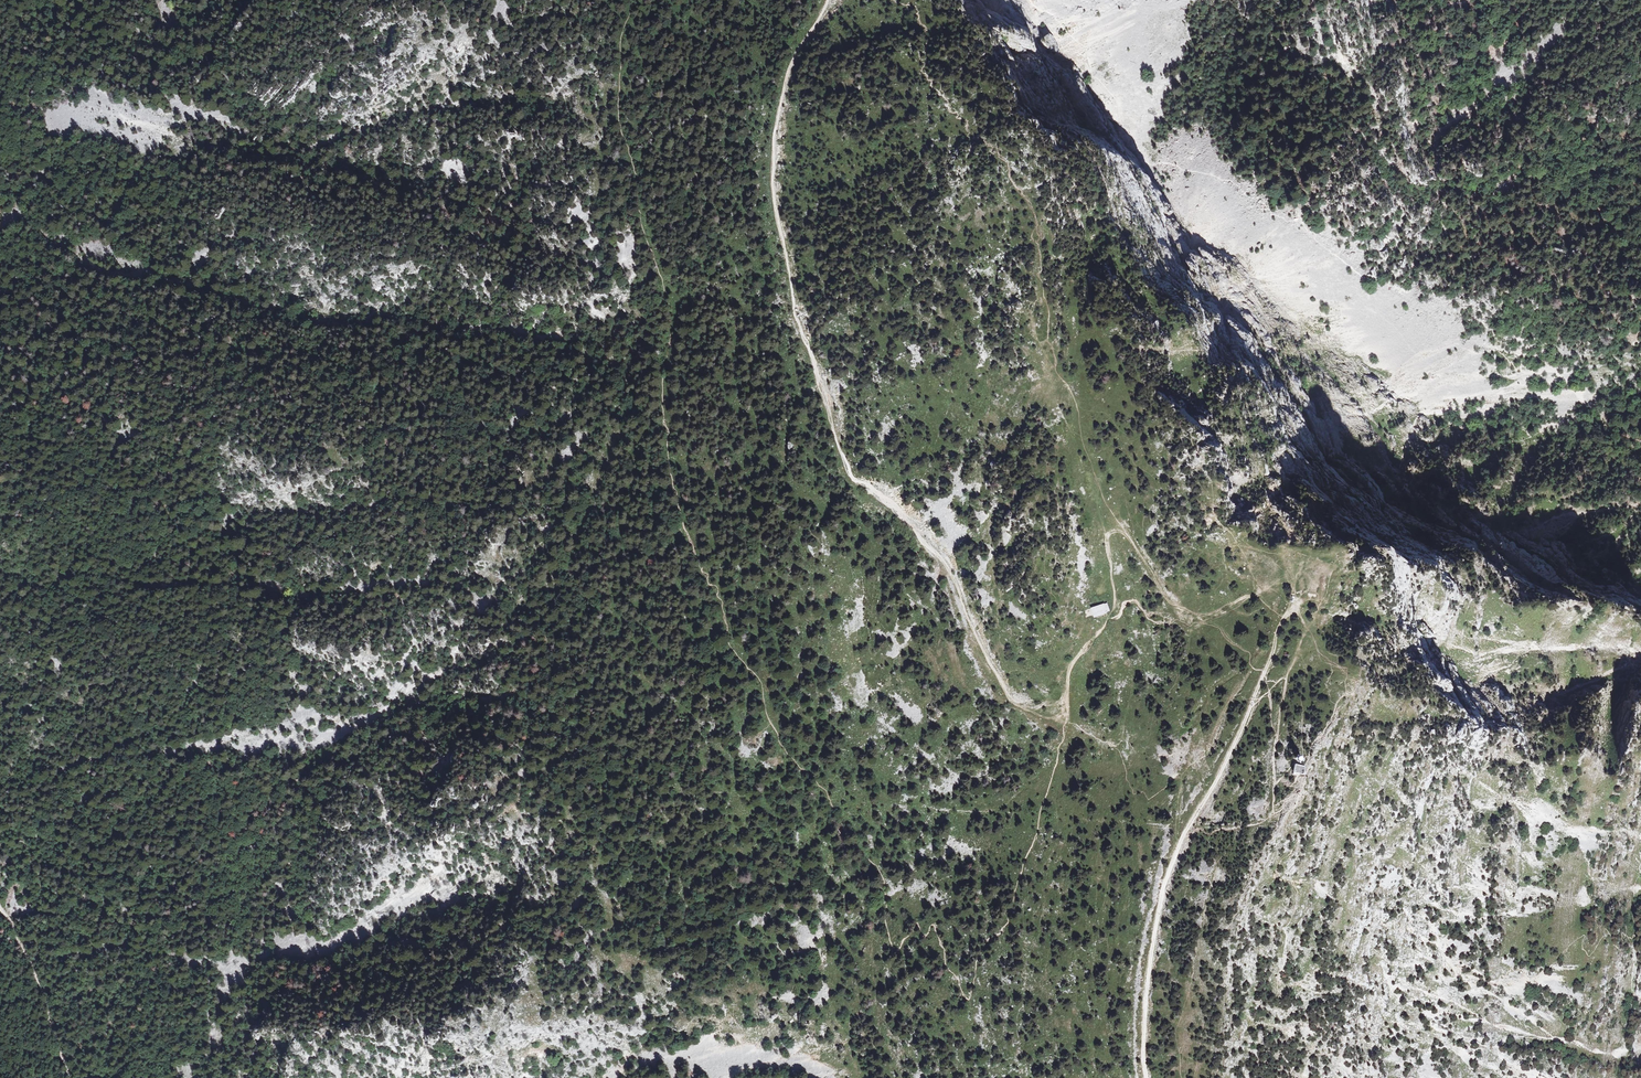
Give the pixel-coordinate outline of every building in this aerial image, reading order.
[(1097,609),(1099,615),(1106,613),(1109,612),(1106,603),(1096,606),(1097,609)] [(1097,609),(1096,606),(1091,608),(1094,617),(1099,615),(1097,609)] [(1293,762),(1292,770),(1297,771),(1299,771),(1301,772),(1303,764),(1293,762)]
